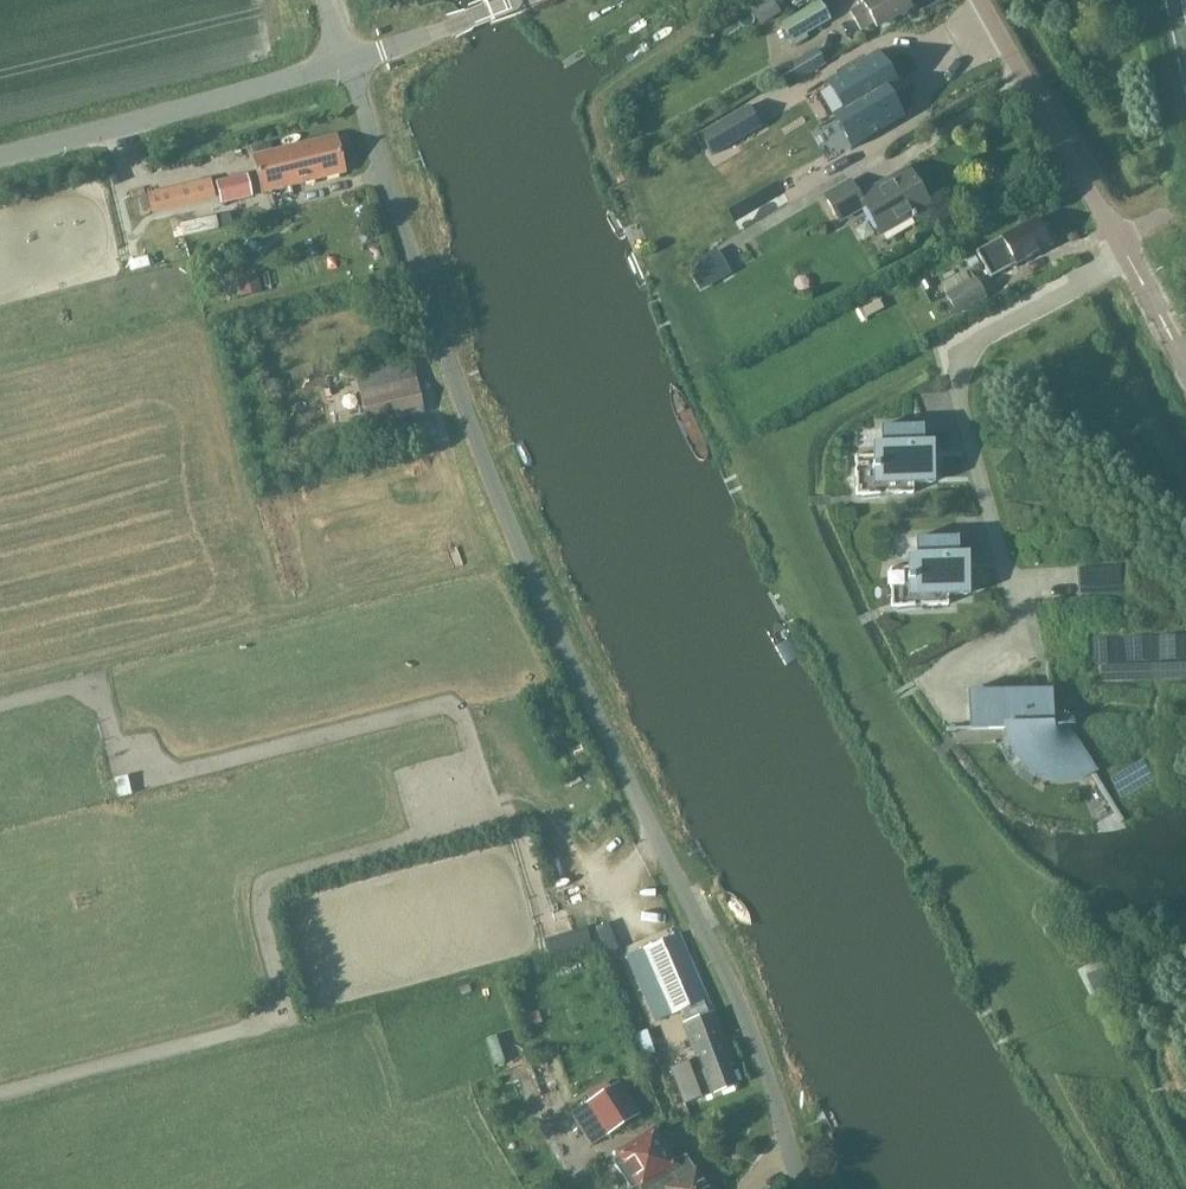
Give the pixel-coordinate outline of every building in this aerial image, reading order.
[(779,14),(770,0),(764,0),(748,11),(760,27),(779,14)] [(907,7),(904,0),(857,0),(859,3),(847,11),(857,29),(870,22),(872,27),(907,7)] [(802,32),(826,19),(818,4),(792,18),(793,19),(781,25),(791,44),(805,37),(802,32)] [(822,66),(813,51),(788,65),(787,63),(774,71),(784,89),(797,81),(796,80),(822,66)] [(877,51),(824,83),(825,84),(828,82),(845,111),(882,89),(883,90),(894,84),(877,54),(878,53),(877,51)] [(845,111),(833,117),(851,147),(849,148),(850,150),(904,118),(903,117),(899,119),(883,90),(882,89),(845,111)] [(748,106),(699,134),(711,154),(760,126),(748,106)] [(345,170),(337,134),(255,153),(263,189),(345,170)] [(915,223),(932,213),(905,168),(855,198),(846,182),(820,197),(834,222),(861,206),(878,235),(910,215),(915,223)] [(221,198),(249,192),(246,174),(217,180),(221,198)] [(148,189),(151,204),(214,189),(211,175),(148,189)] [(776,181),(727,209),(739,230),(788,202),(776,181)] [(181,226),(183,236),(218,229),(215,218),(181,226)] [(1054,243),(1045,226),(1039,230),(1033,220),(974,253),(989,279),(1054,243)] [(715,252),(686,269),(699,290),(728,273),(715,252)] [(972,255),(964,259),(969,270),(978,265),(972,255)] [(955,316),(984,298),(974,280),(944,297),(955,316)] [(879,301),(863,309),(867,318),(884,310),(879,301)] [(366,426),(424,411),(411,358),(352,373),(366,426)] [(854,457),(855,495),(912,493),(912,484),(931,483),(930,445),(920,445),(920,426),(882,428),(882,447),(873,447),(873,456),(854,457)] [(966,595),(965,557),(955,557),(955,538),(917,539),(917,558),(908,558),(908,568),(889,569),(891,607),(948,605),(947,595),(966,595)] [(949,729),(949,731),(999,729),(999,734),(1000,739),(1002,744),(1004,749),(1006,754),(1009,758),(1012,762),(1016,766),(1019,769),(1023,772),(1028,775),(1032,777),(1037,779),(1042,781),(1047,782),(1052,782),(1058,782),(1063,782),(1068,781),(1073,780),(1078,778),(1082,776),(1087,773),(1065,736),(1063,737),(1060,739),(1057,739),(1055,739),(1054,738),(1051,737),(1049,735),(1047,733),(1046,730),(1046,728),(1051,728),(1050,692),(997,693),(999,727),(949,729)] [(678,935),(655,945),(626,958),(642,992),(635,995),(640,1005),(646,1002),(655,1022),(681,1011),(686,1022),(683,1023),(696,1059),(670,1068),(684,1104),(735,1084),(728,1065),(731,1063),(706,995),(678,935)] [(1104,967),(1086,975),(1095,993),(1112,985),(1104,967)] [(586,1103),(607,1135),(639,1115),(618,1083),(586,1103)] [(610,1162),(627,1188),(629,1188),(638,1183),(642,1188),(708,1188),(685,1155),(671,1164),(651,1134),(618,1156),(610,1162)]
